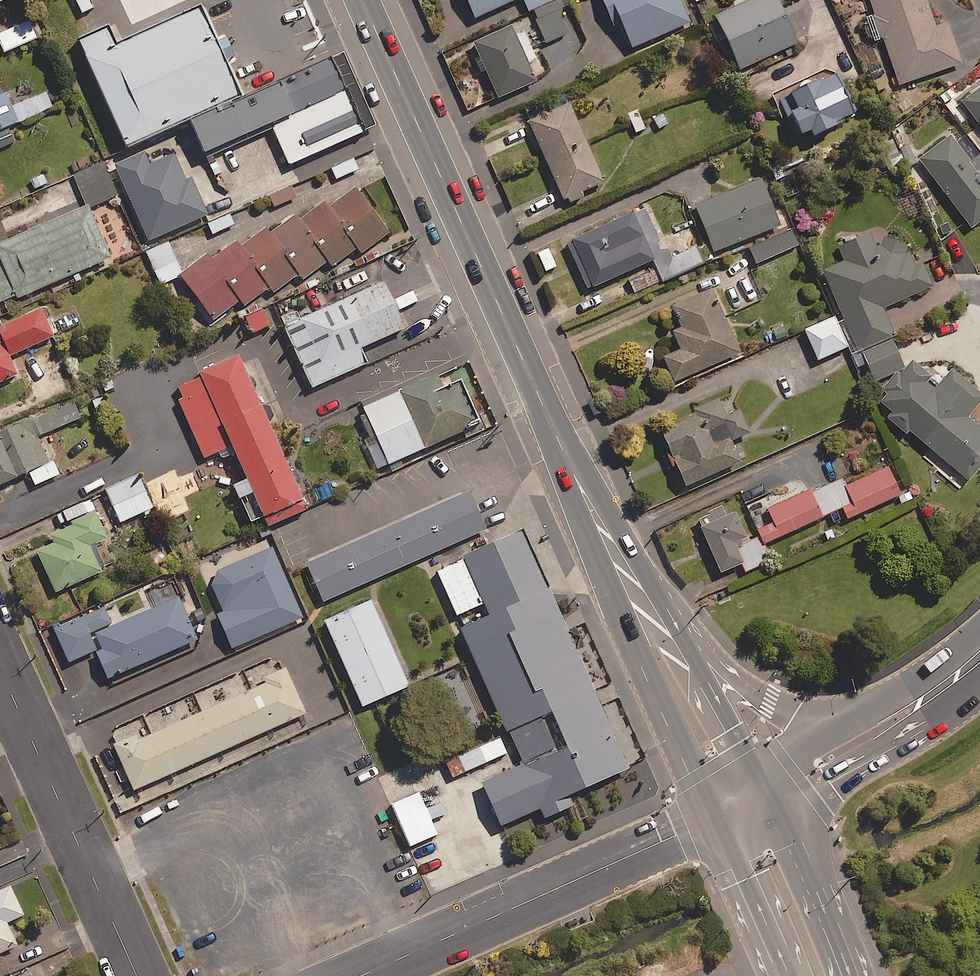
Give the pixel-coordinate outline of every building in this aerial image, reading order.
[(514,0),(466,0),(473,17),(514,0)] [(527,10),(552,0),(523,0),(527,10)] [(680,0),(603,0),(615,26),(621,23),(632,48),(690,22),(680,0)] [(777,0),(747,0),(715,15),(740,69),(797,43),(777,0)] [(880,37),(882,36),(899,85),(961,63),(947,22),(935,27),(926,0),(867,0),(880,37)] [(570,33),(557,2),(534,12),(547,42),(570,33)] [(86,55),(126,145),(241,94),(201,4),(86,55)] [(29,20),(0,33),(0,43),(4,52),(37,38),(29,20)] [(535,81),(511,26),(474,42),(498,98),(535,81)] [(856,115),(835,71),(779,99),(798,136),(810,130),(813,136),(856,115)] [(962,101),(979,126),(979,87),(962,101)] [(45,90),(25,98),(32,116),(52,108),(45,90)] [(0,96),(0,130),(18,123),(6,94),(0,96)] [(527,120),(562,201),(567,199),(569,202),(583,196),(581,192),(604,182),(569,101),(527,120)] [(638,109),(627,114),(635,135),(646,130),(638,109)] [(970,164),(950,137),(919,160),(972,229),(979,223),(979,156),(970,164)] [(148,240),(201,217),(207,214),(191,177),(185,180),(173,153),(149,164),(144,151),(114,165),(120,177),(148,240)] [(353,158),(330,168),(335,180),(358,170),(353,158)] [(103,161),(76,173),(90,207),(118,195),(103,161)] [(793,174),(778,180),(785,199),(800,194),(793,174)] [(694,207),(713,254),(731,247),(734,255),(750,249),(756,263),(790,249),(761,180),(694,207)] [(296,197),(291,185),(268,194),(274,207),(296,197)] [(354,187),(327,207),(323,202),(297,221),(293,215),(269,233),(266,228),(239,248),(234,242),(210,260),(207,255),(179,275),(213,320),(240,300),(245,306),(269,288),(273,294),(300,274),(303,279),(327,262),(331,267),(358,248),(361,253),(389,233),(354,187)] [(16,296),(17,298),(111,257),(88,205),(0,244),(0,261),(2,265),(0,266),(0,303),(16,296)] [(587,290),(597,286),(603,299),(622,290),(616,277),(653,260),(663,282),(699,265),(690,246),(668,257),(645,207),(566,244),(587,290)] [(229,211),(207,221),(213,236),(235,226),(229,211)] [(966,482),(979,466),(979,424),(971,417),(979,403),(979,392),(954,368),(935,388),(928,381),(931,376),(913,360),(906,367),(892,338),(897,336),(884,310),(933,286),(906,229),(876,244),(870,232),(837,248),(843,259),(821,270),(877,381),(895,373),(896,373),(879,388),(886,395),(879,403),(890,413),(886,418),(907,437),(911,432),(966,482)] [(181,273),(166,242),(146,252),(161,283),(181,273)] [(367,363),(361,348),(404,329),(384,282),(284,326),(305,373),(312,388),(367,363)] [(738,353),(709,289),(673,305),(683,326),(672,331),(681,350),(664,357),(675,382),(738,353)] [(9,356),(53,336),(40,308),(0,326),(0,383),(17,376),(9,356)] [(269,324),(262,310),(244,319),(251,334),(269,324)] [(834,316),(804,330),(818,361),(849,346),(834,316)] [(303,501),(238,355),(199,373),(264,518),(303,501)] [(461,381),(444,388),(438,374),(362,408),(387,465),(464,431),(480,424),(461,381)] [(672,465),(682,484),(744,466),(736,438),(746,430),(735,409),(729,411),(728,406),(660,424),(672,465)] [(0,433),(0,485),(49,463),(30,420),(0,433)] [(900,494),(887,467),(846,486),(842,479),(813,492),(812,489),(752,517),(765,544),(842,508),(847,519),(900,494)] [(156,515),(139,476),(106,490),(120,522),(144,512),(147,519),(156,515)] [(469,490),(305,563),(323,603),(487,531),(469,490)] [(744,538),(734,513),(726,516),(721,504),(707,509),(710,515),(699,519),(721,573),(741,564),(733,543),(744,538)] [(71,522),(73,526),(51,536),(55,543),(36,551),(55,593),(101,572),(90,546),(107,539),(95,512),(71,522)] [(630,768),(524,531),(434,571),(521,765),(491,779),(480,783),(500,826),(630,768)] [(303,617),(288,583),(272,547),(207,576),(223,612),(217,615),(232,649),(303,617)] [(107,680),(114,676),(198,639),(179,597),(95,634),(102,650),(95,653),(107,680)] [(408,687),(370,601),(325,622),(362,707),(408,687)] [(457,667),(430,679),(436,694),(463,682),(457,667)] [(265,683),(137,740),(134,735),(113,744),(115,750),(134,791),(306,714),(287,673),(285,668),(263,678),(265,683)] [(444,760),(453,780),(508,755),(500,735),(444,760)] [(436,835),(431,822),(446,815),(439,803),(425,810),(406,766),(380,778),(410,846),(436,835)] [(0,891),(0,954),(18,946),(7,923),(23,916),(10,887),(0,891)]
